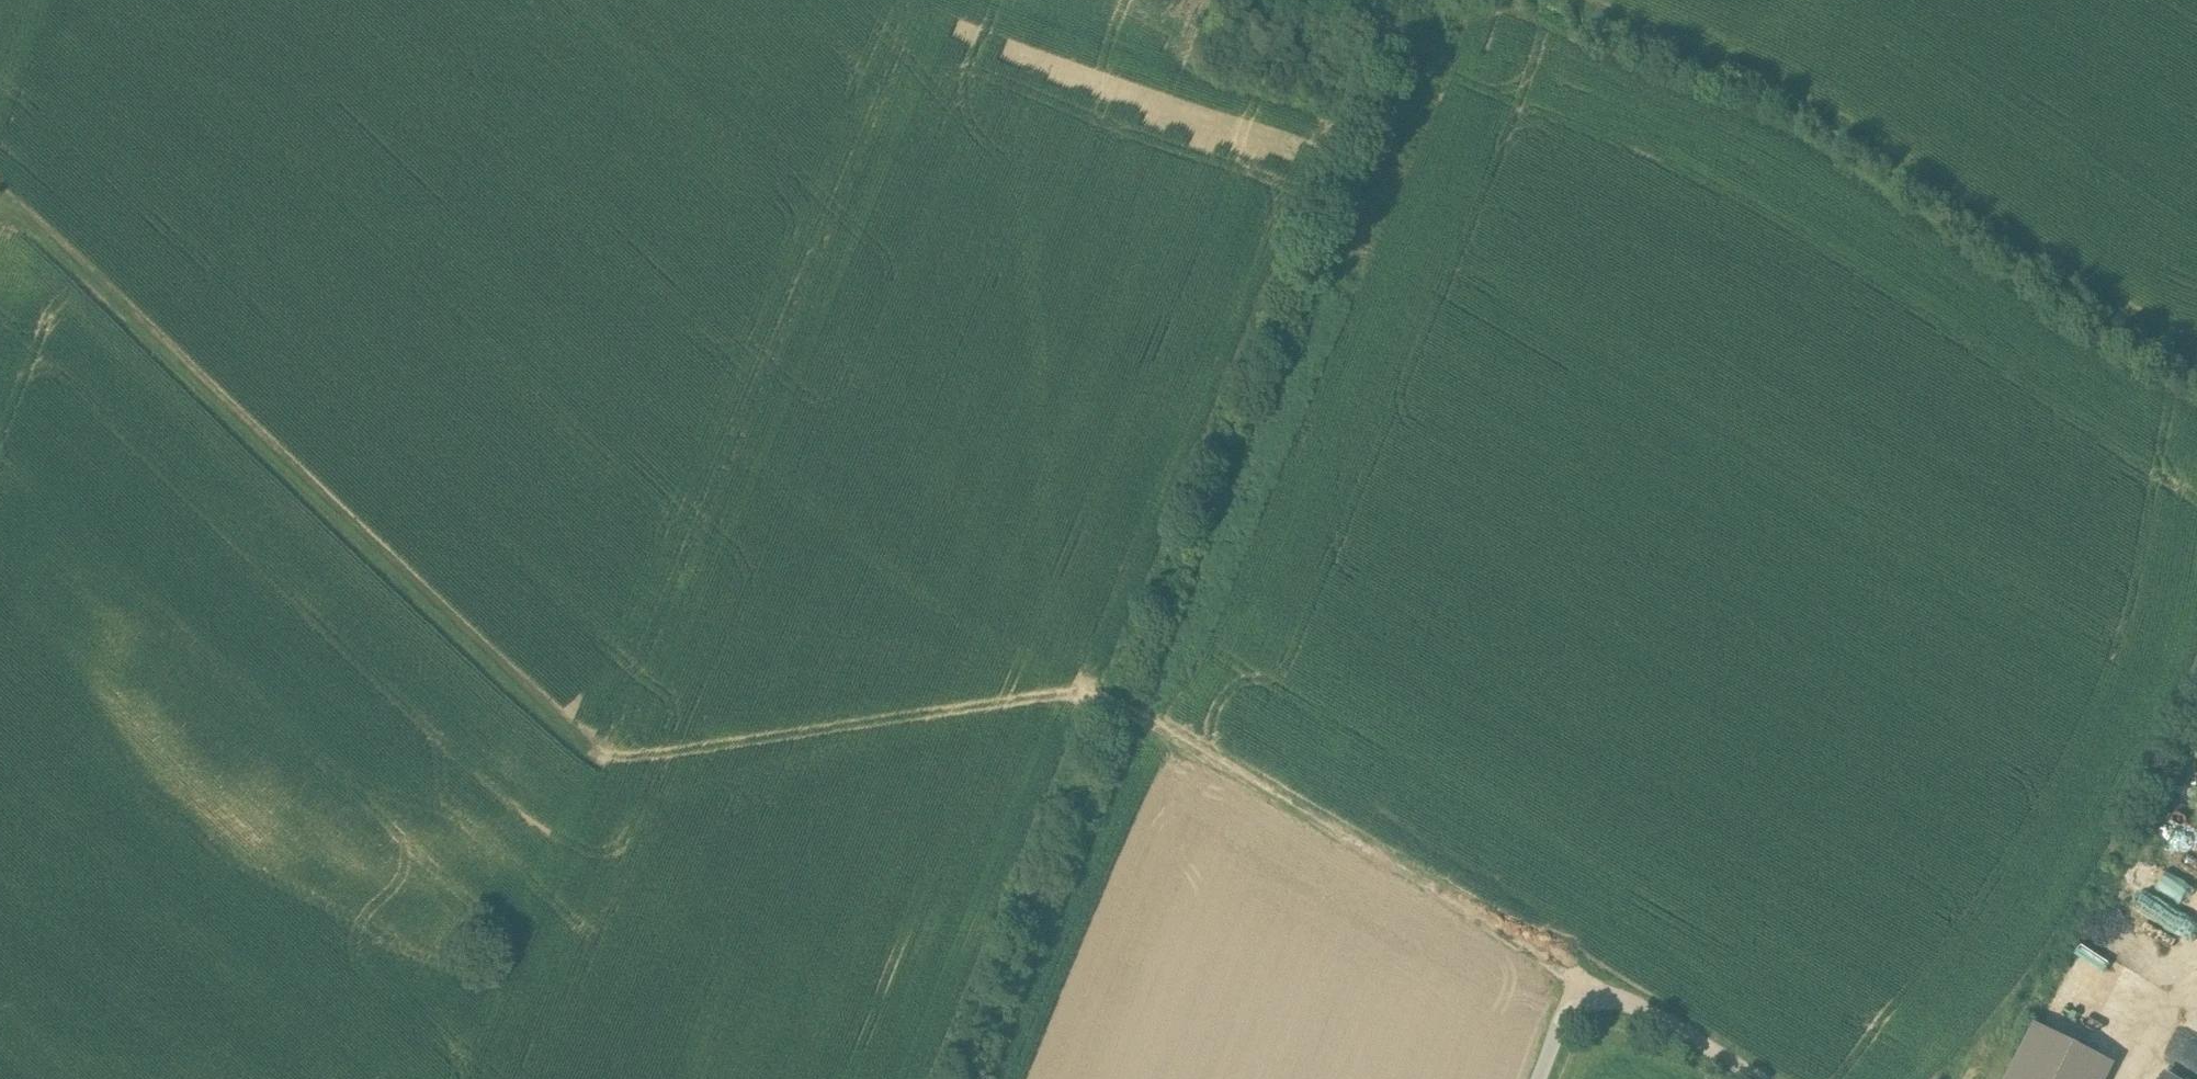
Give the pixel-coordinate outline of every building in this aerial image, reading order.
[(2143,941),(2194,968),(2196,963),(2196,889),(2195,888),(2185,906),(2141,882),(2130,902),(2156,916),(2143,941)] [(2083,952),(2070,973),(2082,980),(2079,985),(2096,996),(2101,987),(2110,993),(2106,998),(2121,1008),(2132,991),(2112,979),(2116,973),(2083,952)]
